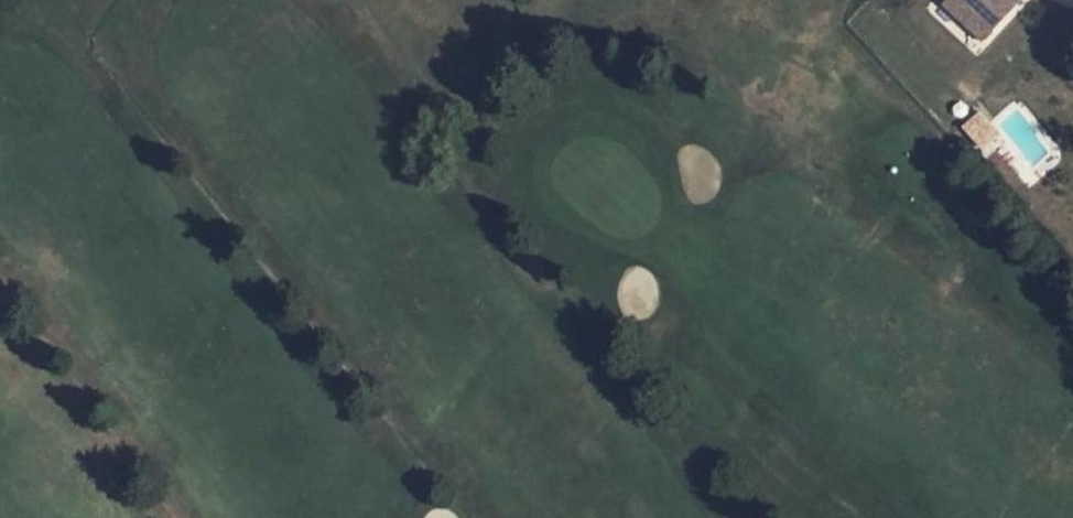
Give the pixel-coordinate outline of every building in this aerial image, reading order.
[(991,32),(957,0),(955,0),(952,3),(949,0),(946,0),(941,6),(982,43),(991,32)] [(991,32),(1020,1),(1019,0),(957,0),(991,32)]
